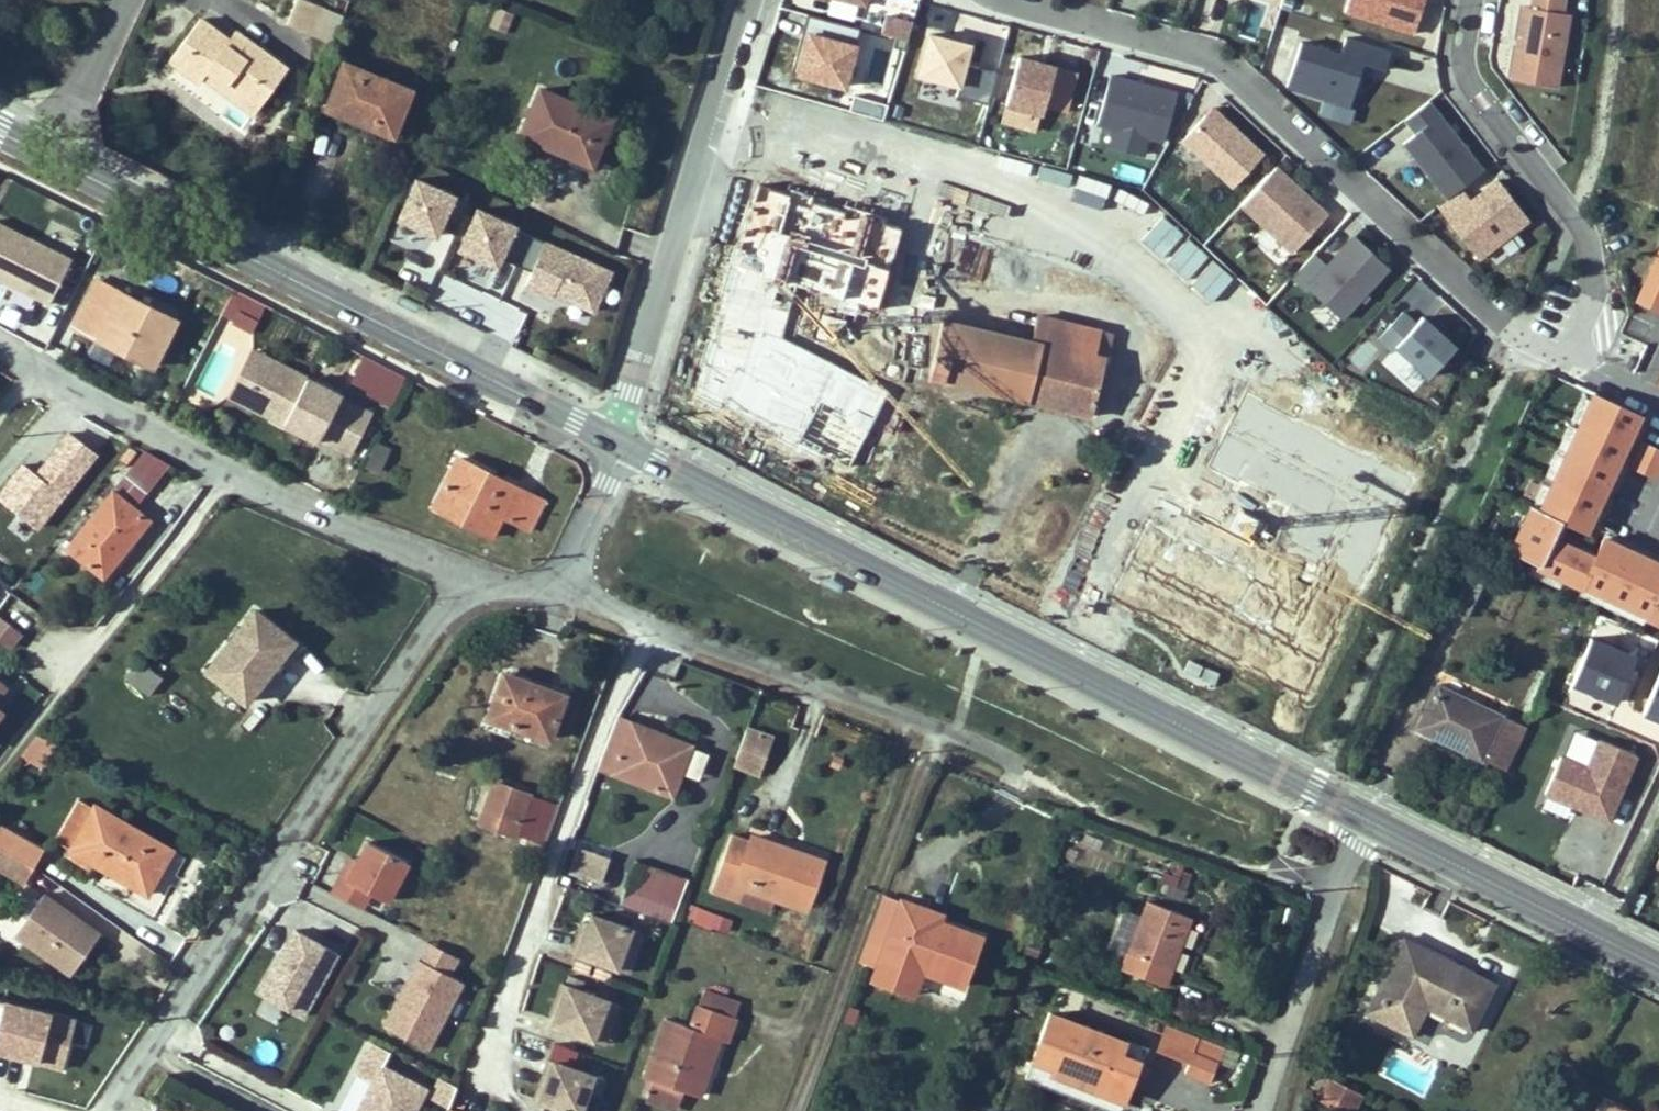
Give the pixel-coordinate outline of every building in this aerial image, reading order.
[(323,6),(307,0),(297,0),(287,24),(311,34),(323,6)] [(1420,0),(1344,0),(1343,4),(1414,27),(1420,0)] [(1559,0),(1528,0),(1527,6),(1519,4),(1507,75),(1555,83),(1567,12),(1558,11),(1559,0)] [(860,28),(807,14),(792,72),(844,86),(860,28)] [(886,16),(881,34),(896,38),(907,41),(913,23),(886,16)] [(286,70),(235,31),(228,40),(200,19),(169,59),(199,82),(203,76),(207,70),(248,101),(259,85),(269,93),(286,70)] [(1367,59),(1388,65),(1394,48),(1347,33),(1341,51),(1299,37),(1285,82),(1353,103),(1367,59)] [(997,72),(965,64),(970,45),(930,34),(919,74),(959,85),(956,96),(989,104),(997,72)] [(907,41),(896,38),(893,47),(904,50),(907,41)] [(1019,56),(1001,122),(1034,131),(1039,113),(1043,114),(1045,106),(1066,112),(1076,72),(1019,56)] [(393,135),(411,90),(344,63),(326,109),(393,135)] [(253,113),(269,93),(259,85),(248,101),(207,70),(203,76),(253,113)] [(1156,141),(1169,93),(1105,76),(1092,123),(1156,141)] [(592,165),(611,119),(541,88),(521,134),(592,165)] [(854,95),(849,110),(882,120),(887,104),(854,95)] [(1451,196),(1484,167),(1431,99),(1405,119),(1416,132),(1405,141),(1417,156),(1401,168),(1418,189),(1434,178),(1451,196)] [(1230,185),(1260,152),(1212,107),(1181,140),(1230,185)] [(925,259),(944,177),(891,165),(885,195),(873,245),(873,248),(925,259)] [(1291,254),(1328,214),(1276,166),(1238,206),(1291,254)] [(1472,197),(1464,186),(1451,196),(1438,206),(1478,258),(1530,218),(1498,176),(1472,197)] [(455,235),(469,205),(454,198),(455,195),(416,178),(398,219),(436,236),(440,228),(455,235)] [(873,245),(885,195),(857,189),(845,239),(873,245)] [(500,258),(516,265),(529,235),(530,235),(515,228),(516,226),(477,209),(459,249),(497,266),(500,258)] [(0,225),(0,280),(37,300),(60,256),(0,225)] [(1000,278),(1009,239),(961,228),(953,267),(1000,278)] [(529,235),(516,265),(531,271),(525,285),(552,298),(554,293),(592,310),(609,271),(529,235)] [(1330,269),(1314,254),(1292,278),(1309,293),(1312,290),(1345,321),(1392,270),(1358,238),(1330,269)] [(1636,302),(1658,312),(1658,251),(1636,302)] [(152,367),(176,320),(102,282),(78,329),(152,367)] [(221,315),(233,321),(239,311),(226,304),(221,315)] [(171,317),(170,311),(170,305),(149,306),(171,317)] [(1456,343),(1423,313),(1416,321),(1403,309),(1381,334),(1426,375),(1456,343)] [(233,321),(253,332),(258,321),(239,311),(233,321)] [(1030,343),(943,321),(927,384),(1090,425),(1113,335),(1037,316),(1030,343)] [(288,416),(246,395),(265,357),(253,351),(230,396),(284,423),(288,416)] [(340,398),(341,396),(265,357),(246,395),(288,416),(284,423),(318,441),(320,438),(349,453),(370,413),(340,398)] [(392,405),(406,376),(368,357),(353,386),(392,405)] [(1594,393),(1540,509),(1531,505),(1510,551),(1539,564),(1537,567),(1582,587),(1583,585),(1647,614),(1645,617),(1658,623),(1658,563),(1603,537),(1594,556),(1553,537),(1562,519),(1584,529),(1602,501),(1599,499),(1615,472),(1612,470),(1628,444),(1625,442),(1641,415),(1594,393)] [(1642,441),(1630,467),(1656,479),(1658,473),(1658,449),(1642,441)] [(380,471),(389,451),(376,445),(367,465),(380,471)] [(145,451),(116,487),(138,504),(147,493),(148,493),(170,465),(145,451)] [(433,508),(491,537),(502,516),(518,523),(532,494),(498,477),(493,487),(485,483),(490,473),(458,457),(433,508)] [(485,483),(493,487),(498,477),(490,473),(485,483)] [(113,491),(67,548),(103,577),(149,520),(113,491)] [(532,494),(518,523),(531,530),(545,501),(532,494)] [(1490,568),(1471,560),(1466,568),(1485,578),(1490,568)] [(1467,617),(1485,578),(1466,568),(1461,579),(1447,608),(1467,617)] [(838,592),(843,584),(823,574),(819,582),(838,592)] [(271,670),(294,641),(255,610),(207,670),(245,701),(264,678),(259,675),(266,666),(271,670)] [(1636,656),(1590,638),(1572,683),(1617,702),(1636,656)] [(138,659),(124,677),(149,695),(162,677),(138,659)] [(264,678),(271,670),(266,666),(259,675),(264,678)] [(1658,720),(1658,673),(1643,713),(1658,720)] [(488,717),(489,718),(549,739),(564,696),(528,683),(528,685),(502,676),(488,717)] [(0,677),(0,695),(9,683),(0,677)] [(1507,769),(1526,729),(1502,718),(1503,716),(1437,685),(1423,713),(1419,711),(1411,728),(1481,761),(1482,758),(1507,769)] [(21,721),(0,704),(0,747),(21,721)] [(617,717),(598,767),(671,795),(680,773),(674,771),(677,763),(672,762),(680,742),(617,717)] [(506,735),(510,725),(489,718),(485,728),(506,735)] [(747,728),(734,765),(759,774),(772,737),(747,728)] [(1560,756),(1545,793),(1609,821),(1637,755),(1599,739),(1587,767),(1560,756)] [(690,745),(680,742),(672,762),(677,763),(674,771),(680,773),(690,745)] [(495,783),(481,822),(515,834),(529,795),(495,783)] [(529,795),(515,834),(536,842),(550,803),(529,795)] [(94,808),(78,799),(55,840),(147,893),(160,872),(153,868),(166,847),(95,806),(94,808)] [(34,866),(43,849),(0,825),(0,847),(34,866)] [(712,890),(742,901),(747,888),(775,898),(807,909),(823,861),(802,854),(801,859),(788,854),(790,849),(752,836),(750,841),(731,835),(712,890)] [(387,901),(407,861),(368,841),(357,862),(347,881),(370,892),(387,901)] [(34,866),(0,847),(0,869),(25,883),(34,866)] [(166,847),(153,868),(160,872),(172,850),(166,847)] [(570,870),(602,881),(610,859),(577,847),(570,870)] [(802,854),(790,849),(788,854),(801,859),(802,854)] [(350,859),(332,893),(362,908),(370,892),(347,881),(357,862),(350,859)] [(687,880),(636,861),(626,889),(677,908),(687,880)] [(1176,888),(1180,878),(1165,872),(1161,882),(1176,888)] [(747,888),(742,901),(771,911),(775,898),(747,888)] [(1637,914),(1645,896),(1637,892),(1628,910),(1637,914)] [(15,935),(71,975),(100,935),(44,894),(15,935)] [(924,918),(926,911),(886,896),(861,962),(878,968),(900,976),(904,963),(921,969),(962,985),(980,938),(937,923),(924,918)] [(1121,969),(1165,986),(1192,918),(1148,901),(1121,969)] [(679,918),(709,929),(711,926),(715,914),(685,903),(679,918)] [(1110,946),(1128,952),(1142,916),(1124,910),(1110,946)] [(937,923),(940,916),(926,911),(924,918),(937,923)] [(579,934),(572,952),(628,972),(635,954),(624,950),(632,928),(592,914),(589,923),(584,936),(579,934)] [(730,919),(715,914),(711,926),(725,931),(730,919)] [(584,921),(579,934),(584,936),(589,923),(584,921)] [(287,922),(258,998),(311,1018),(340,942),(287,922)] [(624,950),(635,954),(643,932),(632,928),(624,950)] [(381,1023),(431,1048),(466,978),(452,971),(461,954),(425,936),(381,1023)] [(1024,952),(1036,957),(1041,944),(1029,939),(1024,952)] [(1471,1030),(1495,984),(1474,973),(1470,980),(1420,954),(1422,950),(1402,940),(1365,1012),(1412,1036),(1427,1007),(1471,1030)] [(1470,980),(1474,973),(1423,947),(1422,950),(1420,954),(1470,980)] [(904,963),(900,976),(878,968),(873,981),(912,995),(921,969),(904,963)] [(618,1004),(563,984),(556,1001),(561,1003),(556,1016),(553,1025),(593,1040),(601,1019),(612,1023),(618,1004)] [(650,1079),(645,1093),(648,1094),(653,1080),(683,1091),(697,1096),(717,1038),(728,1042),(736,1018),(733,1017),(709,1008),(714,993),(704,990),(690,1027),(666,1018),(645,1077),(650,1079)] [(738,1002),(714,993),(709,1008),(733,1017),(738,1002)] [(72,1018),(0,999),(0,1050),(59,1066),(72,1018)] [(561,1003),(556,1001),(551,1014),(556,1016),(561,1003)] [(1111,1110),(1120,1110),(1144,1049),(1050,1013),(1025,1078),(1111,1110)] [(604,1044),(612,1023),(601,1019),(593,1040),(604,1044)] [(1209,1081),(1222,1042),(1161,1021),(1152,1047),(1184,1058),(1180,1071),(1209,1081)] [(75,1025),(71,1045),(86,1047),(90,1028),(75,1025)] [(429,1081),(384,1060),(389,1048),(366,1037),(349,1074),(362,1080),(347,1110),(415,1110),(429,1081)] [(549,1059),(542,1076),(548,1078),(543,1091),(540,1101),(568,1110),(581,1110),(587,1094),(598,1098),(605,1079),(549,1059)] [(548,1078),(542,1076),(538,1089),(543,1091),(548,1078)] [(448,1104),(456,1083),(439,1077),(431,1098),(448,1104)] [(1331,1078),(1319,1100),(1340,1110),(1353,1110),(1362,1094),(1331,1078)] [(677,1107),(683,1091),(653,1080),(648,1094),(647,1096),(677,1107)] [(598,1098),(587,1094),(581,1110),(593,1110),(598,1098)] [(1606,1103),(1602,1110),(1622,1110),(1606,1103)]
